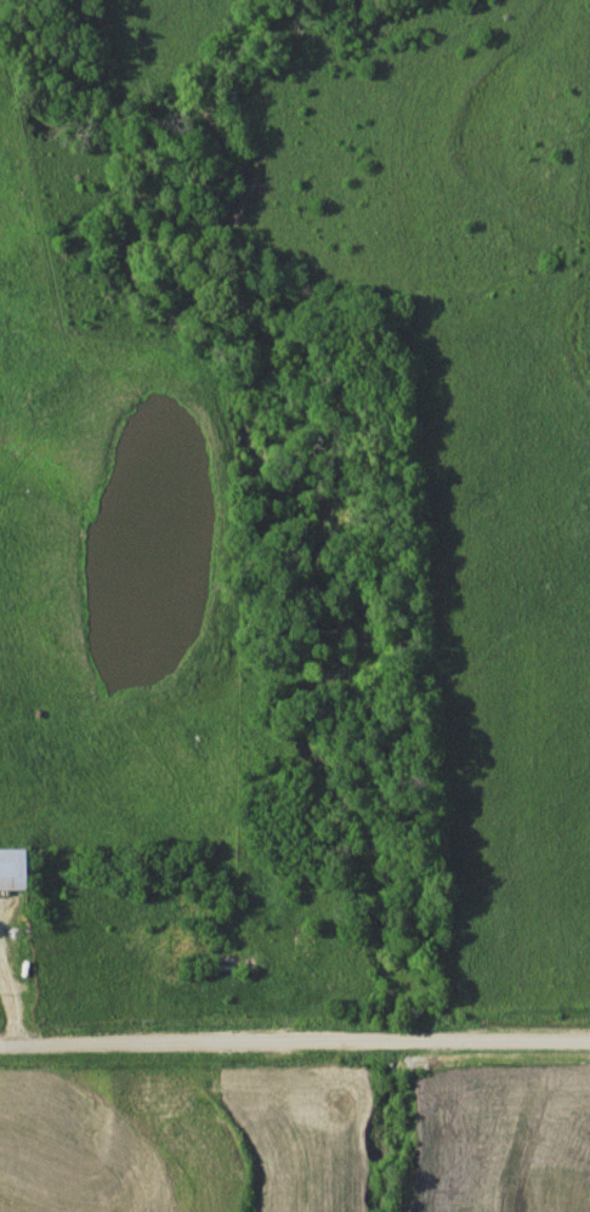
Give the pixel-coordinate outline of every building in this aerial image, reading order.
[(0,849),(0,891),(28,891),(28,849),(0,849)]
